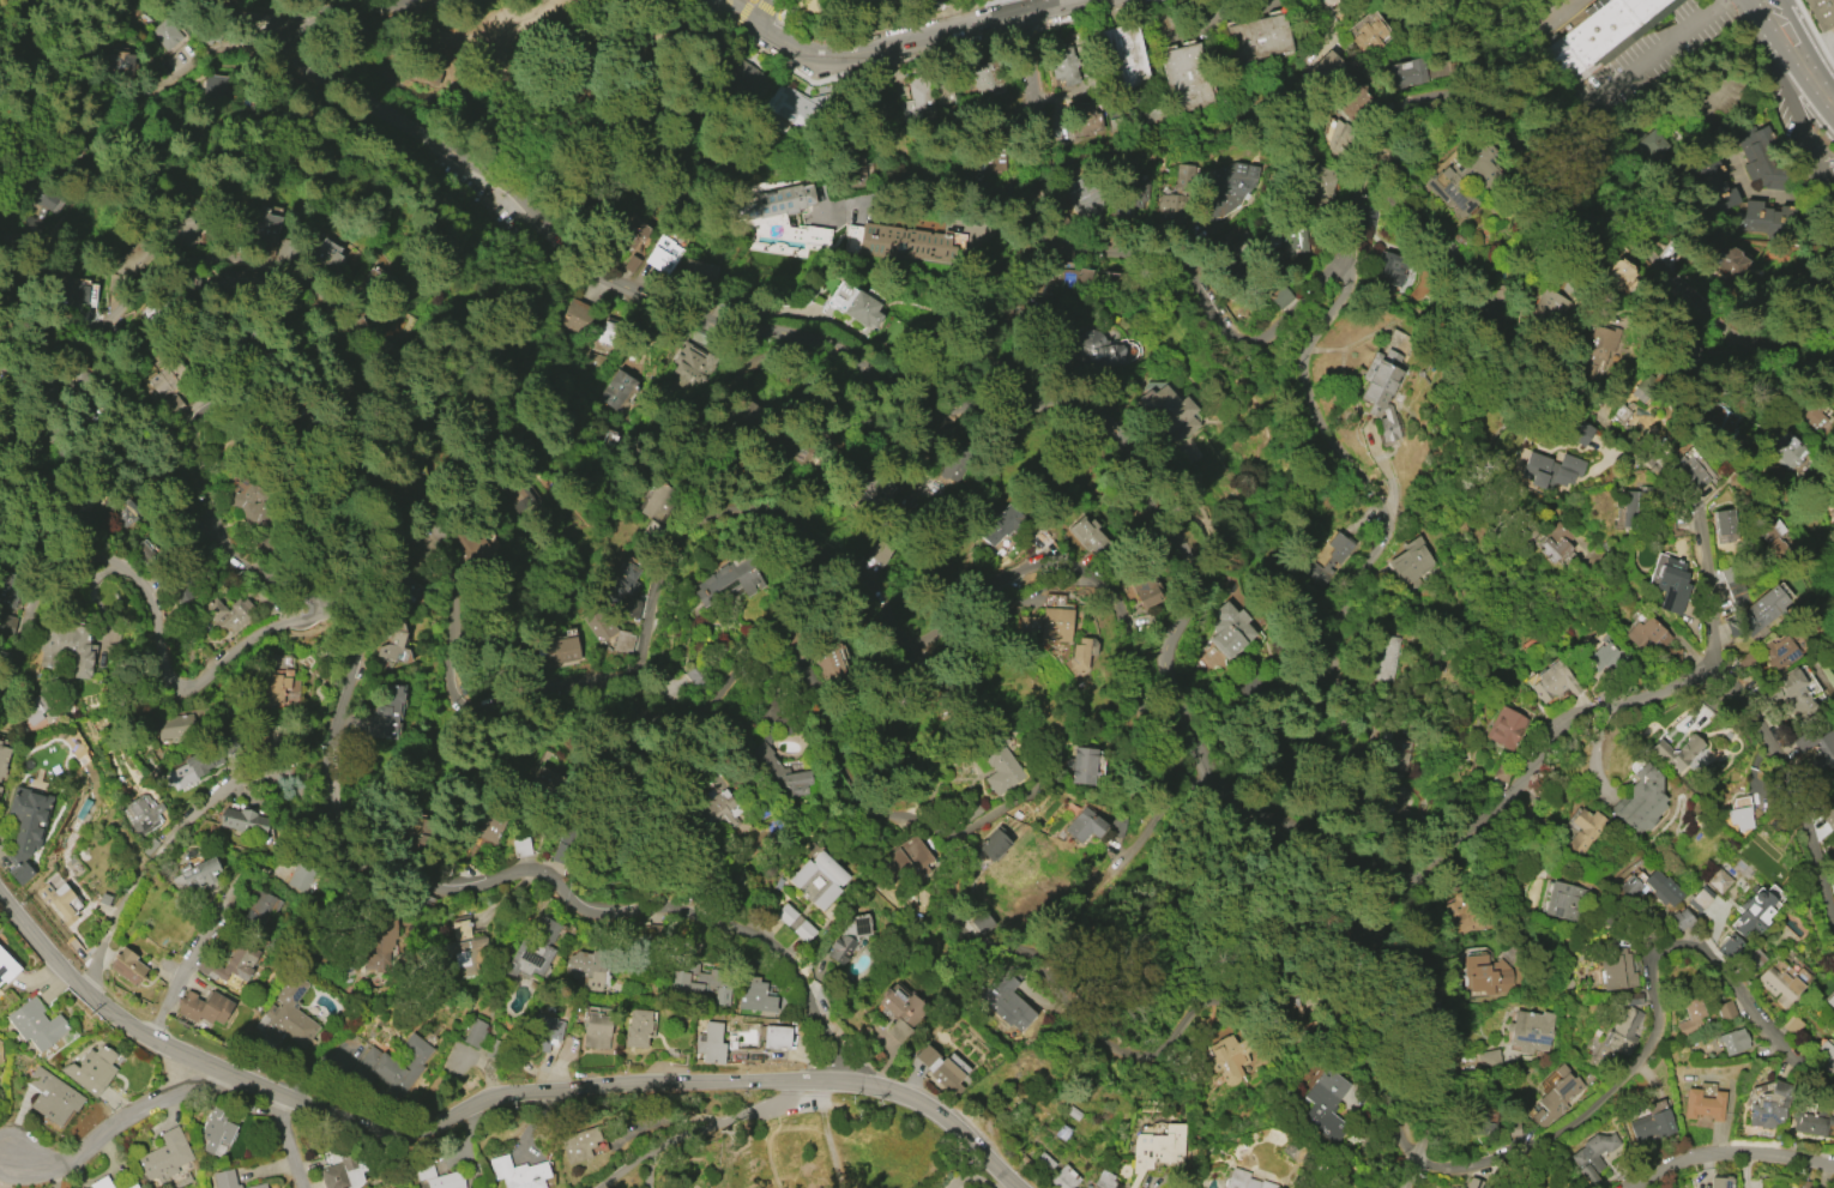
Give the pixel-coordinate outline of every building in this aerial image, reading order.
[(1447,11),(1438,0),(1460,0),(1447,11)] [(1559,37),(1604,0),(1667,0),(1586,68),(1568,47),(1559,37)] [(1818,31),(1833,23),(1833,8),(1830,0),(1802,0),(1818,31)] [(1345,31),(1374,7),(1395,34),(1373,53),(1370,49),(1364,54),(1345,31)] [(1225,26),(1284,12),(1292,50),(1235,64),(1225,26)] [(165,50),(149,31),(164,17),(181,37),(165,50)] [(1135,23),(1150,83),(1114,91),(1106,61),(1088,66),(1081,35),(1135,23)] [(1172,114),(1157,52),(1199,42),(1214,103),(1172,114)] [(1055,84),(1079,80),(1073,46),(1049,51),(1055,84)] [(1568,47),(1550,62),(1568,83),(1586,68),(1568,47)] [(1345,65),(1330,49),(1306,72),(1320,88),(1345,65)] [(736,52),(778,77),(755,114),(713,90),(736,52)] [(133,55),(131,82),(107,80),(109,53),(116,54),(133,55)] [(1422,58),(1430,90),(1414,94),(1412,86),(1394,91),(1392,82),(1387,83),(1384,70),(1389,68),(1388,65),(1399,62),(1399,64),(1422,58)] [(994,59),(1001,86),(979,92),(972,65),(994,59)] [(228,99),(229,76),(204,75),(203,98),(228,99)] [(907,79),(929,76),(935,110),(905,115),(903,101),(911,99),(907,79)] [(800,128),(766,108),(780,84),(796,94),(792,98),(807,107),(806,108),(813,113),(824,96),(841,107),(824,137),(803,123),(800,128)] [(1350,122),(1338,108),(1356,92),(1356,85),(1365,85),(1365,92),(1374,102),(1350,122)] [(1091,99),(1094,113),(1099,113),(1103,131),(1070,137),(1064,105),(1074,104),(1074,102),(1079,101),(1079,102),(1091,99)] [(1322,145),(1345,155),(1357,128),(1334,118),(1322,145)] [(1741,131),(1746,128),(1749,132),(1764,125),(1780,158),(1770,164),(1773,169),(1785,170),(1786,191),(1766,188),(1766,186),(1761,186),(1757,177),(1751,181),(1743,164),(1746,162),(1741,149),(1733,134),(1741,131)] [(1658,156),(1660,134),(1643,133),(1642,155),(1658,156)] [(1444,206),(1432,193),(1431,194),(1418,181),(1429,170),(1432,175),(1477,134),(1492,152),(1485,158),(1503,179),(1489,192),(1486,188),(1478,195),(1480,199),(1462,216),(1460,213),(1455,218),(1450,212),(1455,209),(1448,201),(1444,206)] [(982,152),(979,168),(1001,173),(1005,157),(982,152)] [(1742,200),(1742,201),(1718,213),(1696,170),(1717,159),(1720,168),(1724,167),(1727,173),(1724,174),(1731,188),(1736,186),(1742,200)] [(1314,163),(1341,173),(1328,209),(1317,205),(1321,197),(1303,189),(1314,163)] [(1233,164),(1266,170),(1262,189),(1247,187),(1244,199),(1232,198),(1229,213),(1215,212),(1214,222),(1200,218),(1206,187),(1209,188),(1212,171),(1231,175),(1233,164)] [(1064,187),(1084,176),(1086,180),(1091,177),(1097,188),(1091,191),(1105,217),(1086,228),(1072,203),(1078,199),(1074,193),(1069,195),(1064,187)] [(56,215),(23,194),(32,177),(43,183),(44,181),(53,187),(52,191),(66,199),(56,215)] [(1145,181),(1144,209),(1118,207),(1121,180),(1145,181)] [(809,182),(815,204),(804,206),(806,207),(797,210),(797,212),(795,213),(797,224),(832,229),(828,252),(806,248),(806,257),(747,248),(750,225),(748,217),(736,219),(732,207),(755,201),(753,194),(800,183),(800,185),(809,182)] [(1187,188),(1184,224),(1157,222),(1159,193),(1176,194),(1176,188),(1187,188)] [(1746,200),(1762,201),(1762,207),(1772,209),(1772,211),(1779,211),(1780,205),(1796,206),(1794,235),(1743,231),(1738,231),(1739,212),(1742,212),(1746,212),(1746,200)] [(272,255),(282,217),(258,211),(248,249),(272,255)] [(628,216),(651,229),(637,252),(632,249),(629,252),(621,247),(623,245),(614,239),(628,216)] [(172,217),(172,245),(197,245),(198,217),(172,217)] [(862,222),(927,230),(924,254),(898,251),(897,258),(857,253),(862,222)] [(1267,230),(1305,223),(1310,252),(1299,253),(1298,247),(1293,248),(1295,253),(1272,257),(1267,230)] [(1239,260),(1257,247),(1241,224),(1223,236),(1239,260)] [(847,231),(844,231),(843,251),(859,252),(860,227),(847,226),(847,231)] [(931,234),(966,236),(965,251),(949,249),(949,257),(928,255),(929,239),(931,239),(931,234)] [(660,235),(684,251),(665,281),(658,276),(659,272),(645,261),(648,257),(647,255),(660,235)] [(324,237),(340,248),(337,254),(342,257),(334,270),(312,257),(324,237)] [(1743,255),(1752,260),(1743,279),(1720,266),(1731,248),(1735,247),(1742,251),(1743,255)] [(1398,290),(1382,285),(1384,279),(1370,276),(1373,270),(1370,267),(1371,263),(1375,261),(1377,252),(1401,260),(1396,275),(1401,277),(1398,290)] [(1361,268),(1335,253),(1322,276),(1348,291),(1361,268)] [(1622,258),(1633,265),(1631,266),(1635,270),(1633,271),(1635,272),(1633,277),(1641,282),(1631,295),(1622,289),(1621,290),(1603,278),(1616,258),(1619,260),(1622,258)] [(1116,275),(1115,287),(1075,283),(1075,288),(1045,285),(1044,296),(1024,294),(1025,279),(1044,282),(1046,259),(1076,263),(1075,270),(1116,275)] [(390,284),(384,266),(366,272),(372,290),(390,284)] [(60,284),(66,284),(66,276),(73,277),(72,284),(90,285),(89,303),(59,302),(60,284)] [(839,283),(864,296),(868,289),(880,296),(876,303),(877,303),(873,312),(880,315),(875,324),(869,320),(867,325),(827,303),(839,283)] [(1269,296),(1284,313),(1299,300),(1284,283),(1269,296)] [(1564,319),(1559,331),(1527,315),(1542,287),(1570,300),(1562,318),(1564,319)] [(561,323),(583,335),(597,307),(575,295),(561,323)] [(1619,330),(1612,352),(1609,351),(1603,370),(1594,368),(1591,380),(1577,376),(1589,339),(1587,338),(1588,333),(1589,334),(1592,326),(1612,332),(1613,327),(1619,330)] [(1124,348),(1126,355),(1124,355),(1126,362),(1114,364),(1115,366),(1075,373),(1072,351),(1076,351),(1075,345),(1075,343),(1075,342),(1076,340),(1076,339),(1078,337),(1079,336),(1079,334),(1080,333),(1081,332),(1082,332),(1085,331),(1086,331),(1087,330),(1088,330),(1091,330),(1092,330),(1093,330),(1096,331),(1097,331),(1098,331),(1099,332),(1100,333),(1102,334),(1103,336),(1104,337),(1105,339),(1106,340),(1106,342),(1108,345),(1122,343),(1123,348),(1124,348)] [(1687,337),(1677,348),(1691,361),(1701,350),(1687,337)] [(684,388),(672,382),(676,375),(671,373),(674,367),(670,364),(683,340),(718,358),(704,386),(700,384),(695,392),(686,386),(684,388)] [(1359,380),(1374,352),(1382,356),(1386,349),(1401,357),(1399,362),(1407,367),(1406,369),(1410,372),(1407,376),(1401,374),(1400,378),(1396,376),(1394,381),(1396,382),(1386,404),(1390,406),(1393,415),(1395,414),(1404,436),(1380,444),(1373,422),(1377,420),(1365,414),(1370,405),(1357,398),(1365,382),(1359,380)] [(175,392),(188,409),(174,420),(161,403),(155,408),(147,397),(156,390),(147,378),(165,364),(179,381),(171,388),(173,388),(169,392),(168,391),(163,394),(167,398),(175,392)] [(611,409),(624,409),(624,397),(638,397),(638,373),(611,373),(611,409)] [(1163,382),(1177,399),(1182,396),(1187,399),(1194,409),(1189,414),(1199,424),(1177,444),(1138,400),(1136,399),(1150,388),(1153,392),(1163,382)] [(1736,427),(1730,439),(1701,424),(1706,415),(1709,416),(1715,404),(1736,415),(1731,424),(1736,427)] [(1814,404),(1829,420),(1821,428),(1818,426),(1816,428),(1803,414),(1814,404)] [(1564,438),(1576,418),(1593,429),(1581,447),(1564,438)] [(1789,472),(1809,451),(1783,427),(1763,449),(1789,472)] [(1557,462),(1561,453),(1585,462),(1579,477),(1573,476),(1570,484),(1565,483),(1563,487),(1554,483),(1550,490),(1542,488),(1542,489),(1526,484),(1528,480),(1519,476),(1527,451),(1557,462)] [(1689,456),(1709,480),(1693,494),(1667,465),(1679,454),(1684,460),(1689,456)] [(253,513),(260,485),(232,478),(225,506),(253,513)] [(524,480),(542,509),(523,520),(506,490),(524,480)] [(684,494),(658,480),(640,514),(666,527),(684,494)] [(92,514),(88,525),(65,515),(73,495),(80,499),(83,493),(88,494),(90,489),(104,495),(99,506),(92,502),(88,513),(92,514)] [(983,530),(1007,503),(1022,517),(1005,536),(1003,533),(991,547),(982,537),(985,533),(983,530)] [(1718,543),(1713,512),(1715,511),(1715,509),(1729,508),(1729,509),(1732,508),(1737,539),(1718,543)] [(1776,518),(1785,530),(1768,544),(1760,532),(1763,530),(1750,513),(1756,508),(1766,519),(1768,517),(1772,521),(1776,518)] [(1536,542),(1555,523),(1568,535),(1569,533),(1573,536),(1565,543),(1570,548),(1561,557),(1558,555),(1550,563),(1538,550),(1540,548),(1536,542)] [(1338,531),(1356,545),(1340,565),(1335,561),(1328,571),(1323,567),(1333,556),(1331,554),(1335,549),(1328,543),(1338,531)] [(489,553),(465,566),(456,549),(479,535),(489,553)] [(1423,583),(1408,592),(1388,561),(1406,549),(1404,545),(1419,535),(1436,561),(1425,568),(1426,571),(1419,575),(1423,583)] [(881,539),(897,548),(888,565),(887,563),(882,572),(869,566),(874,556),(873,556),(881,539)] [(765,585),(747,597),(740,586),(725,596),(724,595),(708,604),(707,604),(702,607),(693,591),(698,589),(695,585),(701,580),(701,579),(710,573),(711,574),(716,571),(714,569),(724,563),(725,565),(730,562),(729,560),(738,554),(740,556),(743,554),(765,585)] [(1664,556),(1684,563),(1682,572),(1687,573),(1683,583),(1689,585),(1678,615),(1657,608),(1663,591),(1653,587),(1657,577),(1655,577),(1659,566),(1661,566),(1664,556)] [(1162,601),(1142,609),(1124,573),(1147,562),(1152,572),(1148,574),(1153,583),(1157,581),(1160,591),(1158,592),(1162,601)] [(1315,562),(1337,578),(1326,595),(1303,579),(1315,562)] [(629,563),(640,571),(634,579),(640,584),(633,596),(625,590),(623,592),(626,593),(616,609),(602,599),(615,580),(621,584),(625,577),(621,574),(629,563)] [(1733,613),(1730,604),(1732,603),(1719,571),(1733,565),(1744,591),(1743,591),(1748,602),(1733,613)] [(417,592),(403,609),(382,589),(400,571),(414,584),(411,586),(417,592)] [(1751,603),(1768,589),(1769,590),(1773,587),(1772,586),(1774,584),(1787,602),(1780,608),(1782,610),(1755,633),(1752,631),(1738,613),(1751,603)] [(1064,595),(1044,594),(1044,606),(1063,607),(1064,595)] [(252,615),(234,632),(229,627),(223,632),(201,609),(215,597),(227,611),(230,608),(229,605),(237,598),(241,602),(245,598),(253,608),(249,611),(252,615)] [(620,616),(623,597),(641,601),(638,620),(620,616)] [(1241,609),(1250,619),(1245,622),(1256,634),(1229,659),(1211,639),(1218,633),(1212,625),(1219,619),(1213,613),(1226,601),(1237,613),(1241,609)] [(598,644),(581,617),(599,605),(617,631),(598,644)] [(1070,643),(1040,640),(1042,633),(1020,632),(1021,616),(1038,617),(1038,615),(1043,616),(1043,608),(1073,609),(1070,643)] [(1624,635),(1636,621),(1640,625),(1647,616),(1671,637),(1657,655),(1641,640),(1636,646),(1624,635)] [(88,679),(72,677),(74,653),(54,652),(52,673),(40,671),(41,650),(40,650),(40,643),(42,643),(43,633),(50,633),(50,629),(68,632),(68,627),(72,628),(72,626),(89,627),(88,644),(96,645),(95,658),(91,657),(90,675),(89,675),(88,679)] [(387,644),(391,629),(405,633),(402,647),(408,650),(411,662),(404,664),(375,656),(378,647),(387,644)] [(634,635),(631,653),(614,650),(617,629),(629,632),(628,634),(634,635)] [(1399,638),(1393,683),(1370,681),(1376,635),(1399,638)] [(1798,655),(1776,673),(1772,665),(1769,668),(1764,663),(1768,661),(1764,656),(1762,657),(1756,649),(1767,640),(1770,644),(1772,641),(1774,644),(1784,635),(1798,655)] [(577,638),(580,659),(554,664),(554,663),(541,664),(537,645),(577,638)] [(839,638),(843,647),(837,649),(852,686),(831,695),(812,649),(839,638)] [(1096,639),(1096,656),(1087,655),(1087,670),(1070,669),(1070,658),(1073,658),(1073,644),(1079,644),(1079,638),(1096,639)] [(1606,641),(1616,650),(1604,664),(1597,658),(1593,663),(1587,658),(1599,645),(1601,646),(1606,641)] [(1542,704),(1528,687),(1537,680),(1534,676),(1557,658),(1581,691),(1573,696),(1565,687),(1554,696),(1552,695),(1542,704)] [(1796,668),(1805,683),(1802,686),(1816,708),(1796,722),(1780,696),(1766,705),(1757,692),(1784,675),(1782,673),(1793,667),(1794,669),(1796,668)] [(264,707),(264,685),(269,686),(270,670),(283,670),(283,669),(291,670),(291,680),(298,681),(298,699),(283,699),(282,708),(264,707)] [(396,738),(366,736),(369,708),(374,708),(374,707),(378,705),(381,705),(381,698),(385,698),(386,683),(402,686),(402,685),(405,685),(402,719),(398,719),(396,738)] [(30,726),(18,707),(40,693),(48,707),(40,713),(43,718),(30,726)] [(1483,737),(1500,705),(1527,719),(1510,752),(1483,737)] [(156,718),(191,713),(194,734),(158,738),(156,718)] [(810,770),(813,783),(807,784),(808,794),(786,797),(785,792),(780,792),(756,765),(758,764),(750,752),(761,742),(766,724),(774,726),(768,747),(774,752),(772,754),(773,755),(773,756),(777,762),(778,762),(784,767),(789,767),(790,773),(810,770)] [(1830,740),(1833,745),(1833,766),(1821,774),(1812,762),(1818,758),(1811,747),(1799,754),(1790,741),(1808,729),(1814,738),(1828,729),(1833,738),(1830,740)] [(988,768),(978,754),(982,752),(978,747),(994,736),(996,738),(1003,734),(1008,741),(1002,746),(1016,766),(1018,766),(1020,768),(1019,770),(1024,777),(995,796),(988,786),(989,785),(984,779),(995,771),(991,766),(988,768)] [(1648,749),(1658,738),(1673,754),(1690,735),(1702,746),(1676,774),(1648,749)] [(1392,738),(1413,742),(1408,772),(1406,771),(1406,772),(1388,770),(1392,750),(1390,749),(1392,738)] [(1,777),(0,780),(0,746),(11,749),(5,770),(6,770),(4,778),(1,777)] [(198,779),(175,791),(165,773),(185,764),(183,759),(207,747),(216,764),(206,768),(207,772),(197,777),(198,779)] [(1074,747),(1096,749),(1092,785),(1070,783),(1072,767),(1064,767),(1064,758),(1073,759),(1074,747)] [(1612,806),(1623,795),(1628,800),(1631,796),(1630,786),(1636,779),(1631,774),(1643,761),(1660,776),(1660,792),(1660,794),(1665,798),(1663,802),(1666,806),(1654,818),(1658,820),(1647,831),(1645,827),(1642,831),(1639,827),(1634,832),(1615,814),(1618,812),(1612,806)] [(36,872),(19,886),(6,870),(16,862),(8,854),(13,850),(13,849),(11,849),(17,827),(4,825),(14,785),(53,796),(37,849),(32,848),(31,855),(25,858),(36,872)] [(693,812),(718,792),(724,789),(742,810),(735,815),(740,821),(724,834),(717,825),(708,832),(693,812)] [(159,801),(163,807),(162,808),(163,810),(156,815),(161,822),(137,838),(128,824),(131,822),(123,812),(127,809),(123,804),(141,794),(145,798),(147,796),(153,804),(159,801)] [(1748,796),(1751,814),(1750,814),(1752,828),(1737,831),(1736,824),(1730,825),(1726,810),(1731,809),(1729,800),(1748,796)] [(1080,844),(1063,831),(1084,807),(1106,826),(1096,838),(1090,833),(1080,844)] [(1822,815),(1833,807),(1833,827),(1830,830),(1822,815)] [(219,826),(224,808),(239,812),(240,809),(257,814),(255,815),(269,819),(265,836),(252,833),(251,834),(234,831),(235,830),(219,826)] [(495,844),(476,836),(488,808),(507,816),(495,844)] [(1570,821),(1580,808),(1591,815),(1594,810),(1609,820),(1601,830),(1599,828),(1597,833),(1598,834),(1581,857),(1565,845),(1577,830),(1579,831),(1580,828),(1570,821)] [(1009,843),(991,862),(976,845),(997,825),(1005,832),(1001,834),(1009,843)] [(913,834),(931,860),(894,887),(877,863),(897,848),(897,846),(913,834)] [(820,850),(849,876),(839,886),(837,884),(834,886),(840,891),(821,910),(809,900),(826,882),(815,873),(800,891),(788,880),(807,860),(812,863),(814,861),(812,860),(820,850)] [(176,869),(187,864),(188,868),(195,866),(194,864),(212,856),(219,872),(215,873),(215,872),(210,874),(211,875),(212,875),(215,880),(189,892),(186,885),(176,890),(171,879),(180,875),(176,869)] [(304,893),(286,884),(292,873),(291,872),(298,857),(318,867),(304,893)] [(1705,882),(1718,868),(1732,880),(1719,894),(1705,882)] [(1683,894),(1670,907),(1665,903),(1664,904),(1658,898),(1657,900),(1649,893),(1652,892),(1641,880),(1653,869),(1663,879),(1665,876),(1683,894)] [(1615,890),(1630,874),(1642,887),(1627,901),(1615,890)] [(1542,913),(1549,881),(1597,893),(1594,904),(1580,900),(1576,912),(1580,913),(1577,923),(1542,913)] [(62,882),(74,897),(65,903),(77,917),(68,924),(50,903),(46,906),(34,892),(46,882),(53,891),(62,882)] [(1697,913),(1685,903),(1701,885),(1713,895),(1697,913)] [(280,901),(276,912),(271,910),(260,930),(241,921),(258,890),(280,901)] [(1763,892),(1773,900),(1767,907),(1770,911),(1763,919),(1766,922),(1755,934),(1749,929),(1742,939),(1726,925),(1741,911),(1737,907),(1746,895),(1750,899),(1751,897),(1750,897),(1754,893),(1755,892),(1758,895),(1763,892)] [(1446,907),(1459,901),(1456,895),(1462,893),(1462,894),(1465,894),(1473,911),(1476,909),(1479,917),(1486,913),(1494,927),(1486,930),(1484,927),(1466,935),(1465,931),(1461,933),(1456,925),(1453,928),(1448,918),(1450,917),(1446,907)] [(786,925),(773,915),(784,903),(797,913),(786,925)] [(1676,933),(1665,918),(1673,911),(1676,913),(1683,907),(1695,922),(1687,929),(1684,927),(1676,933)] [(841,966),(827,955),(833,947),(829,945),(851,917),(864,913),(869,934),(857,936),(857,939),(855,942),(856,943),(847,955),(849,955),(841,966)] [(363,969),(363,958),(367,957),(366,946),(375,945),(375,942),(372,942),(372,935),(375,935),(374,917),(394,916),(396,939),(393,939),(394,941),(392,941),(392,946),(388,946),(390,963),(387,963),(388,971),(376,971),(376,969),(363,969)] [(560,925),(551,943),(548,942),(545,946),(554,949),(542,973),(548,977),(543,988),(515,973),(514,977),(503,971),(511,960),(523,937),(538,946),(541,940),(532,935),(543,916),(560,925)] [(451,923),(466,919),(471,941),(485,937),(490,961),(476,964),(478,973),(465,977),(466,978),(459,979),(457,967),(456,967),(452,953),(447,954),(445,943),(452,941),(450,935),(453,934),(451,923)] [(804,943),(791,931),(802,919),(815,931),(804,943)] [(1714,949),(1729,933),(1742,943),(1729,959),(1725,955),(1724,958),(1714,949)] [(221,958),(229,946),(234,949),(236,945),(237,946),(241,941),(259,952),(249,969),(252,970),(245,982),(229,972),(221,988),(212,983),(213,981),(194,969),(203,957),(222,969),(227,961),(221,958)] [(122,946),(137,957),(134,959),(146,969),(139,979),(111,960),(122,946)] [(1604,988),(1598,951),(1625,946),(1630,972),(1635,972),(1636,982),(1604,988)] [(1764,959),(1752,971),(1741,960),(1754,947),(1764,959)] [(2,979),(0,982),(0,949),(19,969),(5,982),(2,979)] [(608,975),(607,987),(601,987),(599,990),(580,989),(581,984),(575,983),(575,978),(569,977),(571,973),(565,973),(562,963),(577,951),(577,952),(589,953),(589,949),(607,952),(605,975),(608,975)] [(1465,957),(1488,954),(1488,963),(1496,961),(1500,958),(1512,969),(1514,991),(1500,993),(1500,994),(1471,997),(1468,977),(1467,977),(1465,957)] [(723,1008),(712,1007),(714,990),(705,989),(704,994),(686,991),(684,1000),(671,999),(672,995),(665,994),(668,971),(675,971),(675,970),(682,971),(683,963),(698,964),(696,972),(707,973),(707,969),(725,971),(724,982),(729,983),(728,1001),(724,1000),(723,1008)] [(1019,1012),(1007,1026),(975,996),(1005,965),(1022,981),(1005,1000),(1019,1012)] [(1768,965),(1779,976),(1781,972),(1788,979),(1791,976),(1803,987),(1782,1008),(1774,1000),(1780,994),(1778,991),(1773,996),(1754,979),(1768,965)] [(319,1027),(303,1048),(283,1033),(265,1057),(254,1049),(263,1038),(252,1030),(271,1005),(276,1008),(280,1002),(273,999),(292,972),(309,984),(296,1001),(300,1003),(295,1009),(319,1027)] [(774,1012),(738,1008),(741,979),(766,982),(765,995),(776,996),(774,1012)] [(911,994),(928,1008),(910,1029),(911,1030),(900,1044),(886,1031),(895,1020),(892,1017),(892,1014),(877,1002),(882,996),(881,995),(887,988),(888,990),(894,983),(910,996),(911,994)] [(1823,1001),(1833,989),(1833,1010),(1823,1001)] [(212,991),(233,1003),(222,1025),(213,1020),(210,1025),(200,1020),(197,1025),(175,1013),(180,1005),(176,1003),(180,996),(183,999),(187,991),(194,995),(193,999),(205,1005),(212,991)] [(24,1042),(6,1017),(34,996),(44,1009),(41,1013),(47,1021),(58,1013),(68,1029),(59,1037),(38,1053),(28,1038),(24,1042)] [(1681,1038),(1675,1024),(1687,1019),(1679,1003),(1696,996),(1703,1015),(1697,1018),(1702,1030),(1681,1038)] [(1736,1015),(1720,1021),(1714,1006),(1730,1000),(1736,1015)] [(1636,1038),(1627,1056),(1604,1044),(1610,1032),(1609,1032),(1623,1005),(1642,1014),(1631,1035),(1636,1038)] [(623,1047),(625,1023),(628,1024),(629,1013),(632,1013),(632,1007),(650,1009),(650,1019),(651,1019),(651,1021),(653,1021),(652,1037),(646,1037),(645,1048),(623,1047)] [(1518,1047),(1508,1045),(1514,1009),(1540,1015),(1542,1012),(1554,1014),(1552,1024),(1554,1024),(1552,1031),(1550,1031),(1546,1051),(1534,1049),(1536,1044),(1533,1043),(1531,1055),(1518,1053),(1518,1047)] [(1792,1037),(1778,1023),(1788,1012),(1803,1025),(1792,1037)] [(607,1050),(581,1048),(583,1033),(578,1032),(579,1029),(580,1029),(581,1019),(585,1019),(585,1013),(601,1014),(599,1017),(610,1018),(607,1050)] [(555,1020),(566,1021),(561,1041),(556,1039),(555,1044),(549,1043),(547,1053),(533,1050),(541,1015),(555,1018),(555,1020)] [(461,1042),(475,1018),(487,1024),(484,1029),(487,1030),(483,1036),(485,1037),(477,1050),(461,1042)] [(705,1021),(722,1023),(719,1043),(724,1043),(722,1063),(700,1062),(701,1054),(693,1053),(695,1033),(704,1035),(705,1021)] [(788,1050),(762,1048),(764,1025),(790,1027),(788,1050)] [(1713,1038),(1733,1030),(1733,1031),(1741,1029),(1743,1033),(1745,1033),(1748,1042),(1746,1042),(1748,1048),(1725,1056),(1720,1043),(1717,1044),(1713,1038)] [(411,1031),(432,1049),(420,1065),(423,1067),(398,1098),(369,1075),(372,1073),(356,1061),(369,1044),(380,1053),(381,1051),(390,1057),(411,1031)] [(1213,1073),(1207,1061),(1214,1057),(1208,1045),(1227,1036),(1232,1033),(1237,1043),(1248,1037),(1254,1049),(1245,1053),(1250,1062),(1239,1067),(1243,1075),(1239,1077),(1239,1078),(1239,1079),(1238,1080),(1238,1081),(1237,1083),(1236,1084),(1235,1085),(1233,1085),(1232,1085),(1231,1086),(1230,1086),(1229,1086),(1227,1086),(1226,1085),(1225,1085),(1219,1073),(1221,1071),(1220,1069),(1213,1073)] [(1613,1050),(1588,1040),(1582,1055),(1607,1065),(1613,1050)] [(1823,1041),(1833,1050),(1833,1069),(1828,1075),(1821,1069),(1824,1065),(1809,1051),(1815,1044),(1817,1047),(1823,1041)] [(913,1057),(927,1044),(939,1057),(937,1059),(940,1062),(943,1057),(963,1077),(957,1084),(961,1089),(953,1098),(929,1074),(930,1073),(913,1057)] [(107,1048),(116,1055),(108,1065),(114,1069),(93,1097),(59,1071),(71,1062),(77,1067),(79,1063),(78,1062),(88,1049),(93,1053),(98,1045),(101,1048),(102,1045),(105,1049),(107,1048)] [(1482,1071),(1502,1066),(1498,1049),(1478,1054),(1482,1071)] [(1552,1071),(1561,1062),(1569,1072),(1568,1073),(1571,1078),(1574,1075),(1576,1078),(1575,1079),(1579,1081),(1579,1080),(1581,1083),(1581,1084),(1583,1087),(1575,1094),(1575,1093),(1564,1103),(1568,1108),(1543,1130),(1530,1117),(1540,1106),(1536,1102),(1549,1090),(1548,1089),(1552,1084),(1548,1080),(1548,1077),(1550,1074),(1552,1074),(1557,1079),(1559,1078),(1552,1071)] [(36,1065),(84,1098),(74,1111),(71,1109),(59,1127),(29,1105),(38,1092),(22,1081),(24,1079),(25,1080),(36,1065)] [(1303,1097),(1327,1066),(1350,1085),(1333,1106),(1337,1109),(1332,1115),(1347,1127),(1333,1145),(1301,1120),(1313,1104),(1303,1097)] [(1762,1093),(1769,1093),(1773,1080),(1791,1085),(1786,1104),(1784,1104),(1782,1118),(1780,1118),(1780,1124),(1774,1123),(1773,1128),(1762,1128),(1758,1128),(1758,1126),(1748,1126),(1748,1103),(1755,1104),(1755,1098),(1760,1098),(1760,1093),(1762,1093)] [(1683,1118),(1687,1089),(1699,1090),(1699,1097),(1713,1099),(1713,1092),(1724,1093),(1721,1122),(1711,1121),(1711,1116),(1694,1115),(1694,1120),(1683,1118)] [(1666,1109),(1675,1132),(1637,1146),(1628,1122),(1651,1114),(1647,1106),(1661,1100),(1665,1109),(1666,1109)] [(198,1139),(213,1105),(237,1116),(234,1124),(236,1126),(228,1144),(218,1140),(211,1154),(203,1150),(205,1142),(198,1139)] [(1827,1136),(1793,1130),(1796,1121),(1792,1120),(1793,1117),(1791,1117),(1792,1112),(1794,1112),(1794,1109),(1814,1112),(1815,1105),(1827,1106),(1824,1115),(1833,1116),(1832,1126),(1828,1124),(1827,1136)] [(1145,1169),(1135,1187),(1129,1187),(1136,1174),(1133,1174),(1133,1140),(1134,1140),(1134,1134),(1164,1134),(1164,1122),(1186,1122),(1184,1168),(1174,1168),(1174,1163),(1169,1163),(1169,1169),(1145,1169)] [(158,1134),(176,1126),(193,1158),(175,1168),(177,1171),(163,1178),(161,1175),(145,1182),(140,1172),(138,1172),(132,1160),(164,1145),(158,1134)] [(591,1157),(567,1164),(559,1138),(596,1127),(601,1140),(593,1142),(595,1146),(589,1148),(591,1157)] [(1600,1182),(1592,1187),(1590,1187),(1576,1170),(1577,1169),(1568,1157),(1579,1148),(1582,1153),(1586,1151),(1580,1144),(1594,1133),(1597,1138),(1600,1135),(1601,1136),(1603,1135),(1605,1138),(1612,1133),(1625,1151),(1612,1160),(1604,1151),(1597,1156),(1605,1166),(1594,1175),(1600,1182)] [(349,1187),(345,1187),(323,1187),(318,1169),(339,1162),(338,1157),(358,1151),(364,1169),(360,1170),(363,1181),(348,1186),(349,1187)] [(1042,1152),(1055,1164),(1045,1175),(1032,1163),(1042,1152)] [(542,1178),(545,1187),(505,1187),(502,1177),(494,1180),(488,1159),(507,1153),(512,1168),(525,1164),(526,1166),(545,1162),(550,1176),(542,1178)] [(1080,1180),(1072,1187),(1058,1187),(1049,1180),(1064,1164),(1080,1180)] [(240,1183),(240,1187),(216,1187),(212,1172),(233,1168),(236,1184),(240,1183)] [(461,1169),(466,1187),(428,1187),(426,1180),(461,1169)] [(1116,1182),(1113,1187),(1097,1187),(1092,1186),(1100,1169),(1114,1176),(1112,1180),(1116,1182)] [(104,1175),(113,1187),(91,1187),(89,1184),(104,1175)] [(1277,1186),(1276,1187),(1225,1187),(1229,1178),(1245,1184),(1248,1176),(1277,1186)] [(1483,1182),(1480,1187),(1466,1187),(1470,1177),(1483,1182)] [(1731,1178),(1730,1187),(1708,1187),(1709,1177),(1731,1178)]
